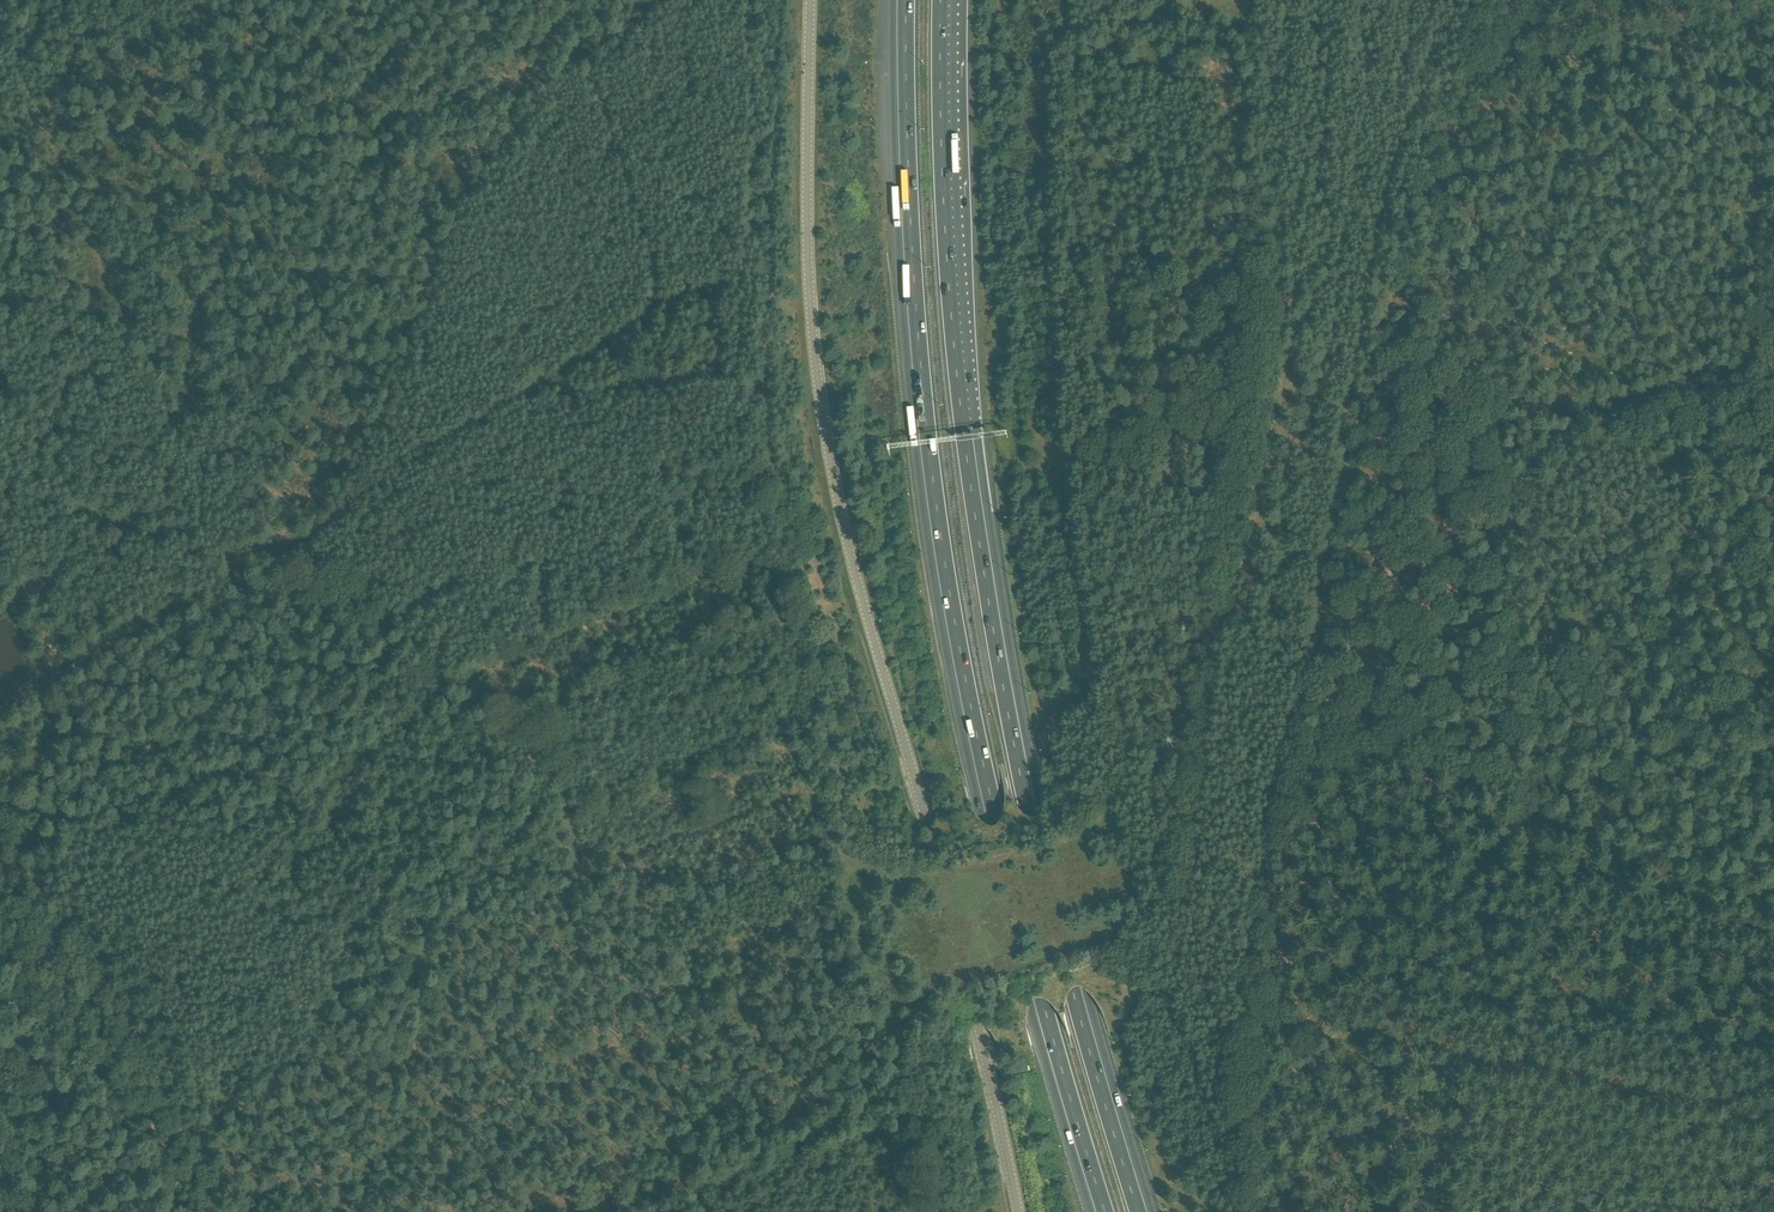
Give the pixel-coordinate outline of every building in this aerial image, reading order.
[(1031,967),(1038,982),(1051,976),(1044,961),(1031,967)]
